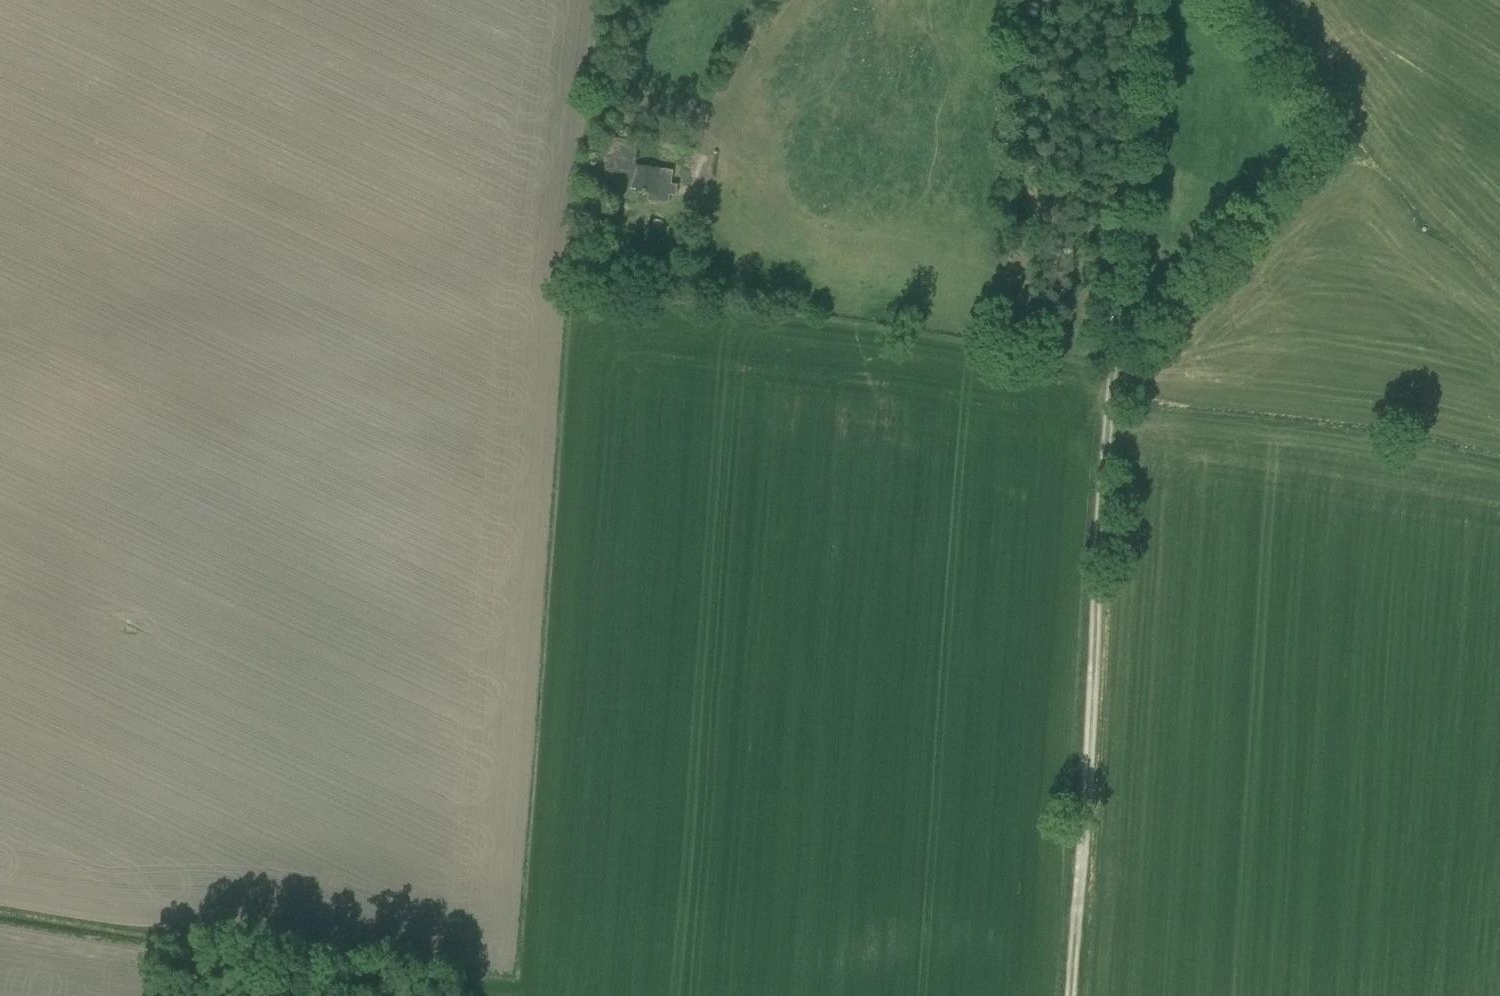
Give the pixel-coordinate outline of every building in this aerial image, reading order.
[(609,142),(605,169),(636,173),(633,197),(668,203),(673,169),(639,164),(641,146),(609,142)]
